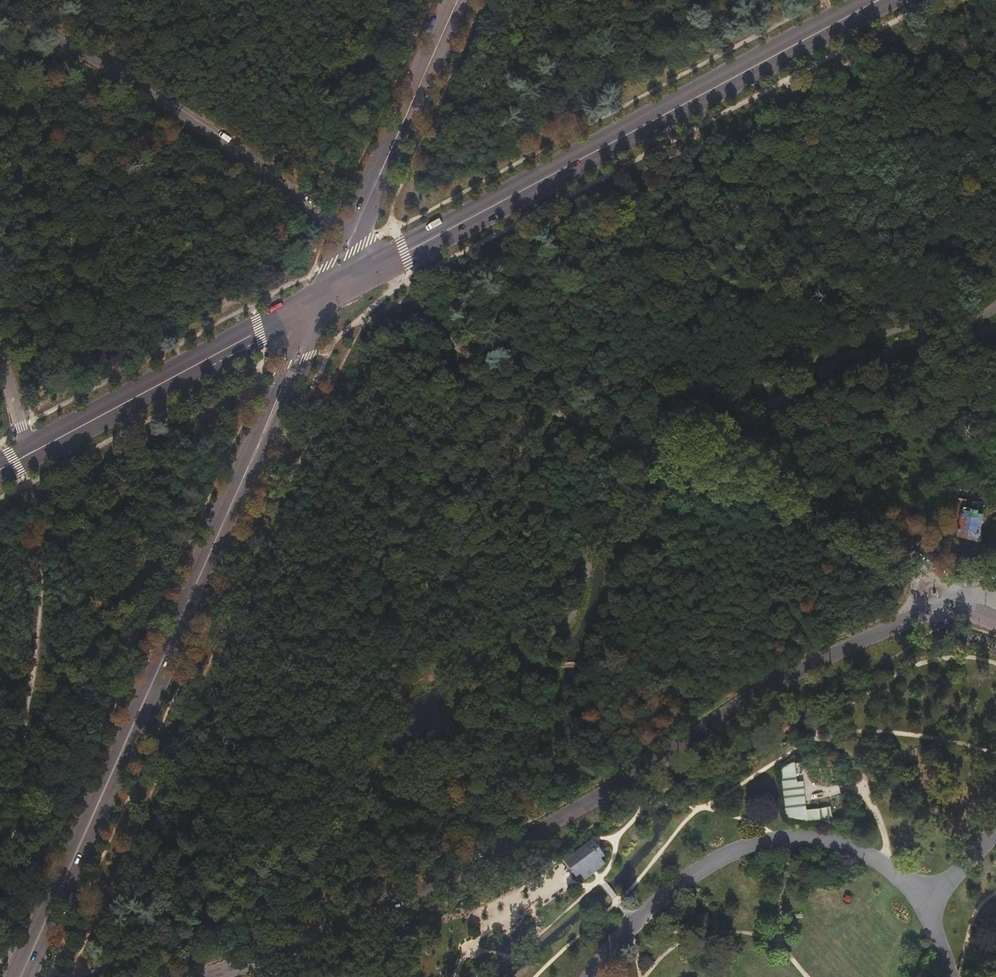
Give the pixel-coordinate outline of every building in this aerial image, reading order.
[(958,534),(978,538),(983,514),(978,513),(979,509),(965,506),(966,499),(955,496),(952,515),(962,517),(958,534)] [(796,760),(783,765),(781,768),(786,811),(789,817),(817,821),(833,816),(831,805),(820,807),(807,809),(804,779),(798,780),(796,762),(796,760)] [(596,857),(600,855),(590,842),(564,862),(574,875),(578,872),(583,878),(595,869),(601,864),(596,857)]
